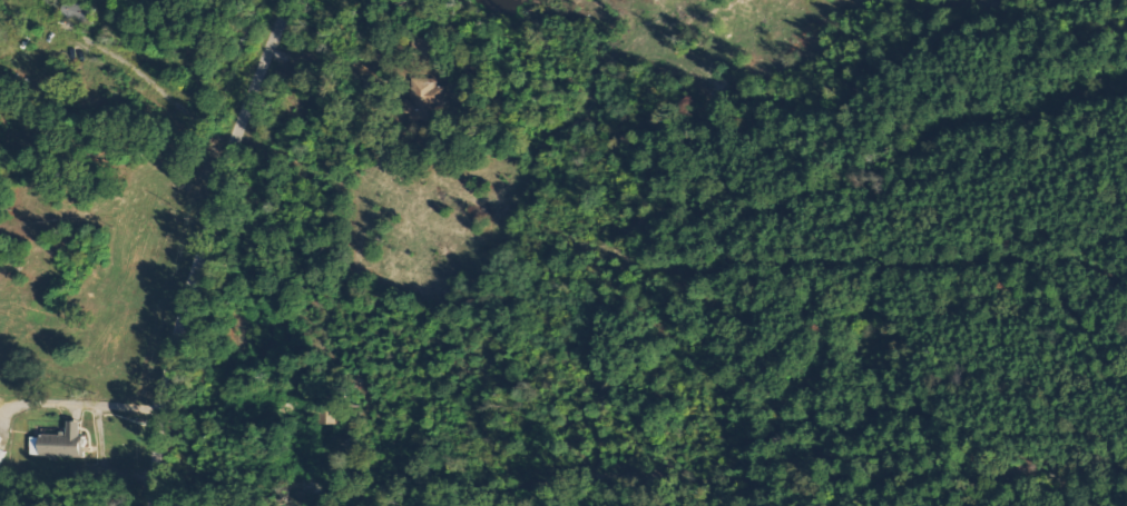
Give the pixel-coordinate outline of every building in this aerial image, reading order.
[(439,77),(411,78),(413,122),(435,121),(434,104),(441,104),(439,77)] [(29,455),(88,457),(89,434),(83,434),(84,421),(70,420),(69,435),(30,433),(29,455)]
